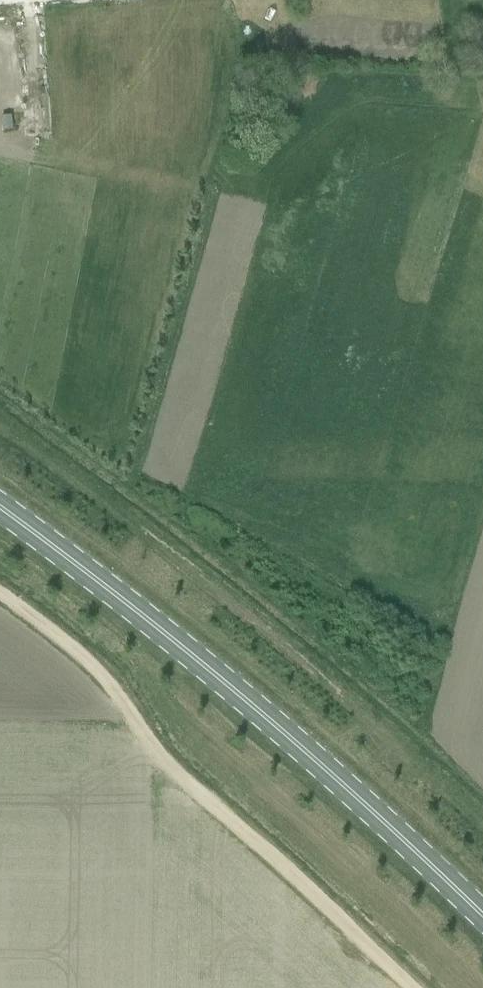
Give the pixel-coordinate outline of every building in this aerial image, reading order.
[(12,115),(2,116),(3,130),(13,129),(12,115)]
